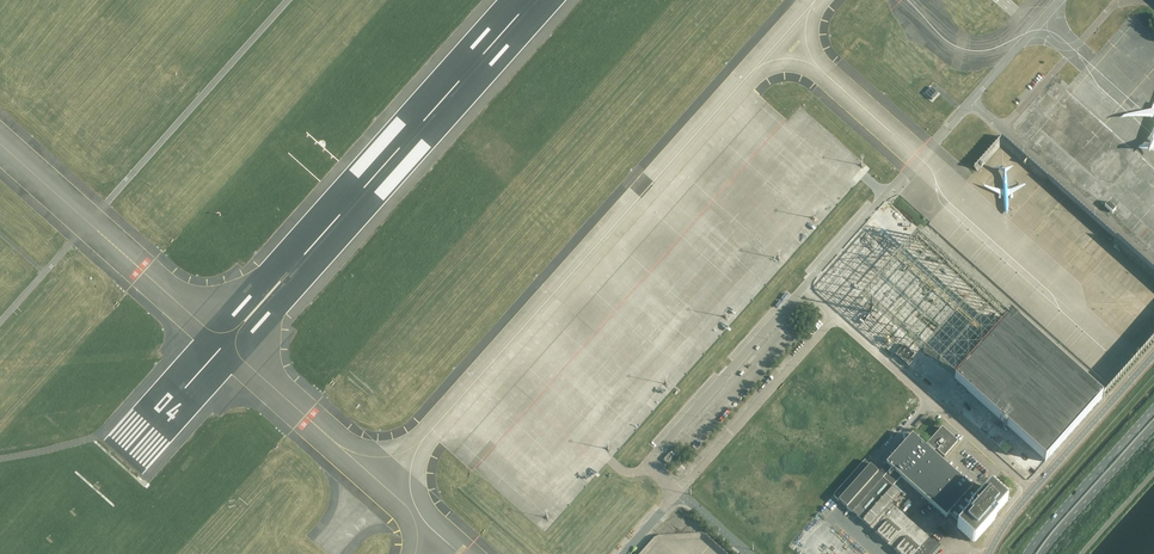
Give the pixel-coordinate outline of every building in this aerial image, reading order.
[(818,287),(855,321),(856,320),(914,372),(913,373),(952,409),(954,407),(1012,458),(1016,454),(1019,457),(1015,461),(1032,476),(1044,462),(1045,462),(1063,442),(1101,399),(918,236),(903,254),(872,227),(818,287)] [(958,442),(957,441),(954,438),(942,428),(927,445),(931,449),(934,446),(937,448),(936,450),(937,451),(935,452),(942,459),(944,457),(958,442)] [(899,450),(886,464),(892,469),(946,518),(949,514),(962,524),(959,527),(962,530),(963,530),(974,540),(993,518),(991,517),(994,514),(1005,502),(990,489),(983,497),(984,498),(979,503),(977,501),(979,500),(969,492),(972,489),(912,436),(899,450)] [(674,457),(669,453),(663,460),(668,464),(674,457)] [(833,496),(852,513),(853,513),(899,553),(932,553),(940,545),(933,539),(932,540),(891,504),(900,494),(883,479),(892,469),(886,464),(879,473),(865,461),(833,496)]
